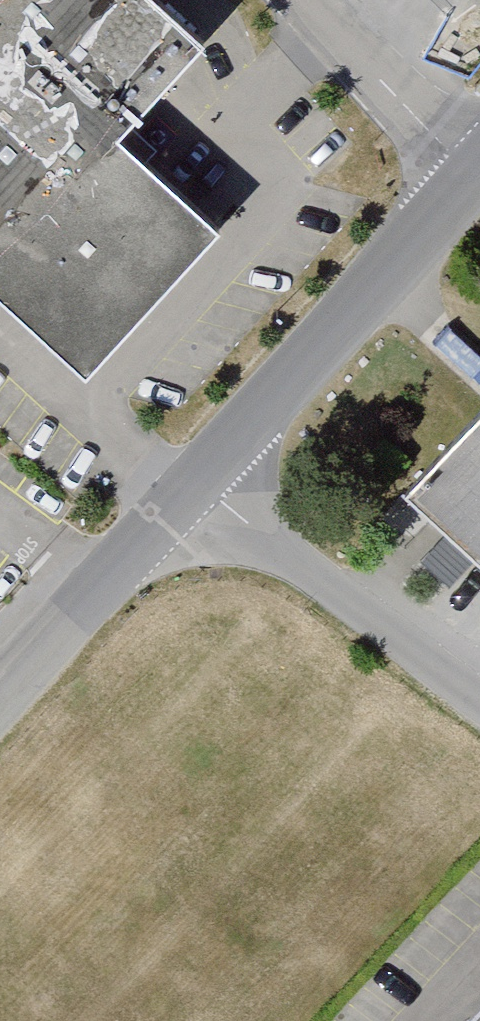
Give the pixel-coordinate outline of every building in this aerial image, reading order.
[(162,0),(0,0),(0,289),(86,366),(220,217),(116,123),(198,32),(162,0)] [(413,482),(479,540),(479,406),(413,482)]
